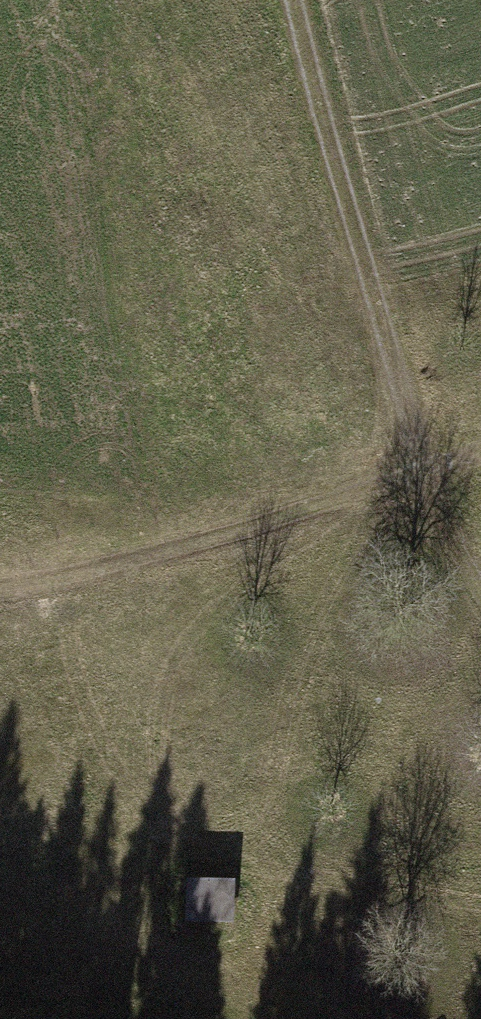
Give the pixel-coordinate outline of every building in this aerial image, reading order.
[(236,885),(190,884),(190,926),(236,926),(236,885)]
